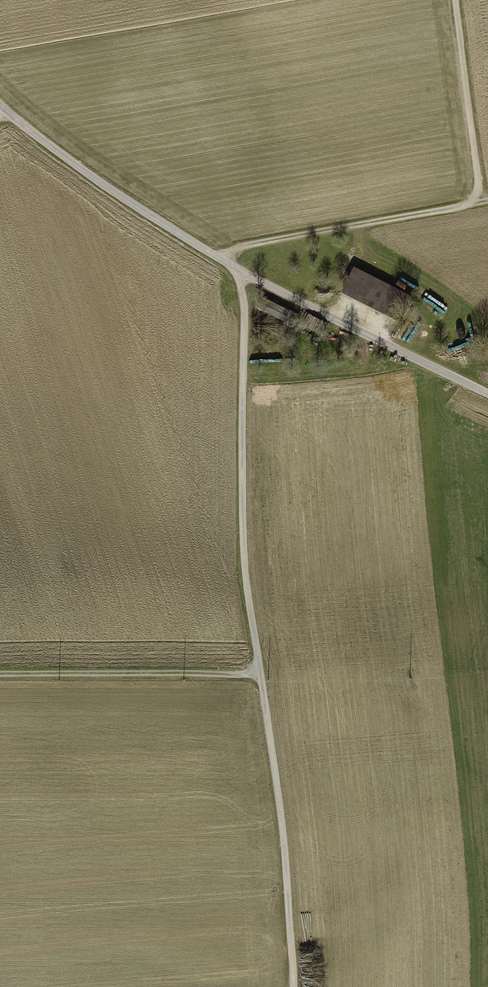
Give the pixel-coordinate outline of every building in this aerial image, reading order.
[(357,271),(346,294),(405,324),(417,301),(357,271)]
